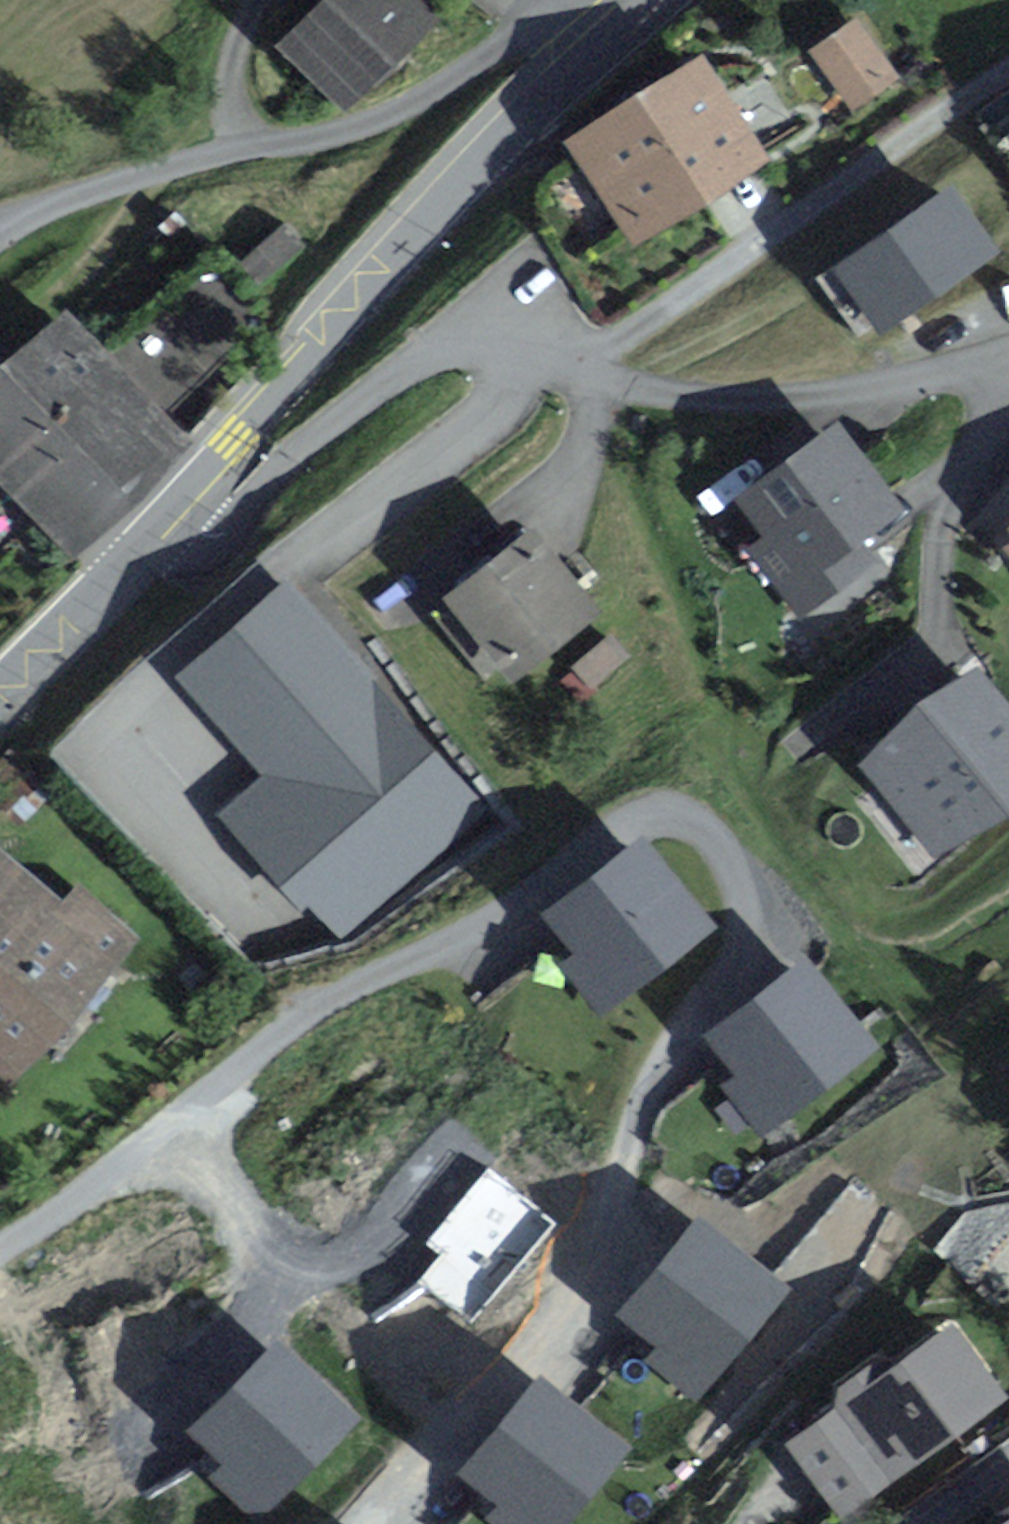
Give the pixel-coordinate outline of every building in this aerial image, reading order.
[(355,0),(332,0),(289,47),(351,103),(432,14),(416,0),(371,0),(364,8),(355,0)] [(902,81),(864,25),(816,57),(853,113),(902,81)] [(759,159),(701,64),(574,141),(632,237),(759,159)] [(951,182),(830,267),(879,336),(1000,251),(951,182)] [(66,317),(0,379),(0,470),(73,547),(184,442),(66,317)] [(765,535),(747,549),(801,619),(878,560),(863,539),(904,508),(838,421),(737,498),(765,535)] [(993,533),(1008,553),(1008,521),(993,533)] [(597,608),(533,531),(443,605),(506,682),(597,608)] [(478,808),(286,590),(187,676),(275,776),(234,812),(339,931),(478,808)] [(934,857),(1008,797),(1008,705),(979,667),(859,763),(934,857)] [(573,952),(558,964),(599,1014),(714,921),(642,834),(542,915),(573,952)] [(10,1085),(141,937),(78,882),(61,901),(0,847),(0,1076),(10,1085)] [(809,955),(704,1033),(734,1073),(720,1083),(760,1136),(879,1048),(809,955)] [(563,1222),(489,1162),(424,1241),(442,1256),(420,1284),(476,1329),(563,1222)] [(780,1292),(701,1225),(627,1312),(669,1347),(657,1362),(694,1393),(780,1292)] [(835,1402),(789,1439),(845,1514),(1004,1397),(948,1321),(893,1361),(870,1359),(834,1385),(835,1402)] [(352,1421),(278,1349),(199,1431),(238,1469),(225,1482),(260,1516),(352,1421)] [(544,1382),(470,1469),(512,1504),(500,1519),(506,1523),(559,1523),(623,1449),(544,1382)] [(982,1517),(986,1523),(1008,1523),(1008,1500),(982,1517)]
